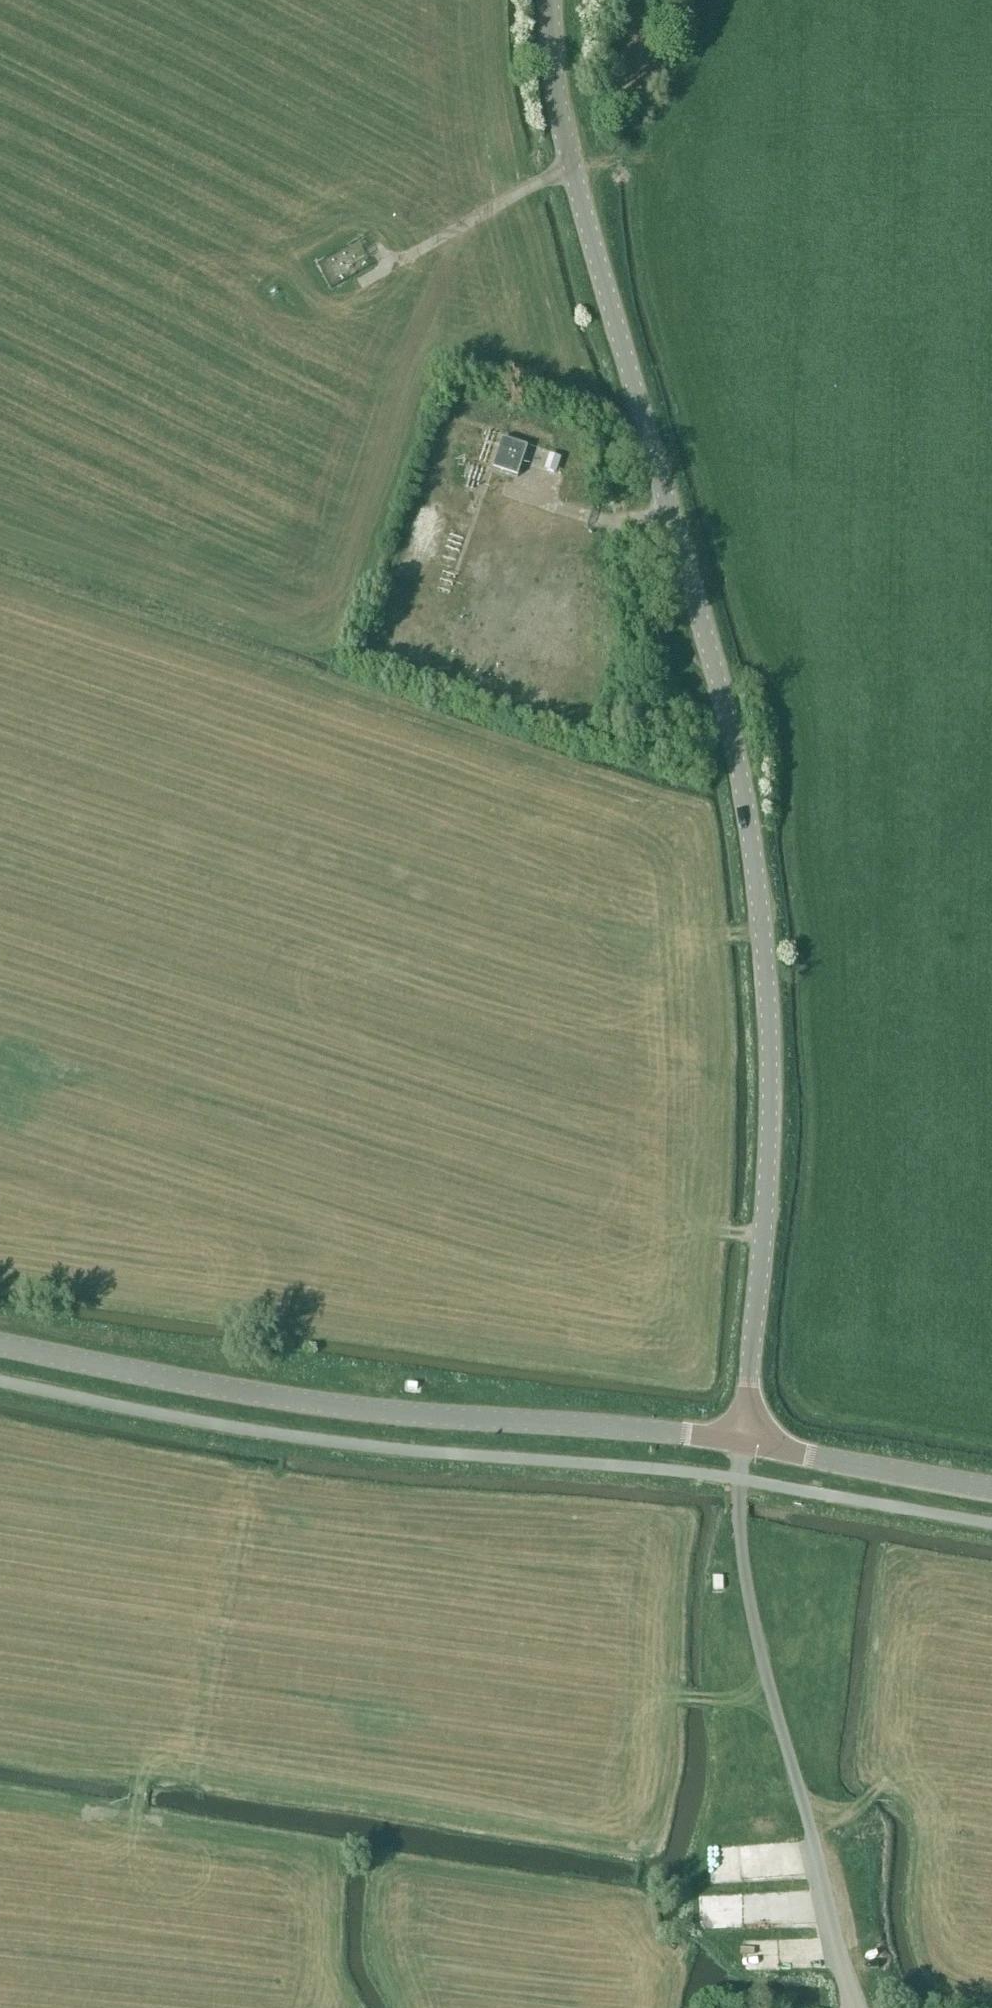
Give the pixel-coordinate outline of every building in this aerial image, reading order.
[(330,281),(374,263),(363,236),(319,254),(330,281)] [(527,448),(502,440),(492,470),(517,478),(527,448)]
